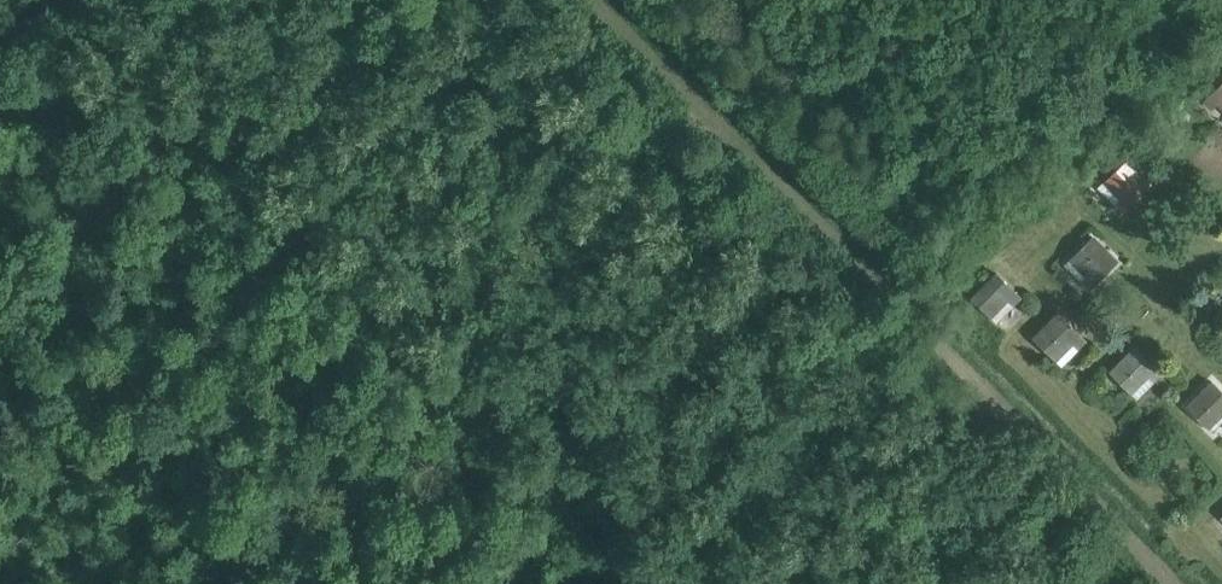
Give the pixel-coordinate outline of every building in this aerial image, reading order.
[(1212,107),(1217,102),(1221,106),(1221,83),(1205,100),(1212,107)] [(1122,199),(1116,204),(1123,211),(1151,185),(1126,160),(1105,181),(1122,199)] [(1070,259),(1087,277),(1082,282),(1089,289),(1117,262),(1092,237),(1070,259)] [(972,298),(990,316),(1008,298),(1013,303),(1020,296),(997,273),(972,298)] [(1033,337),(1055,359),(1073,342),(1079,347),(1085,341),(1058,313),(1033,337)] [(1110,371),(1131,393),(1149,375),(1154,380),(1161,373),(1134,347),(1110,371)] [(1208,427),(1221,413),(1221,392),(1211,381),(1186,406),(1208,427)]
